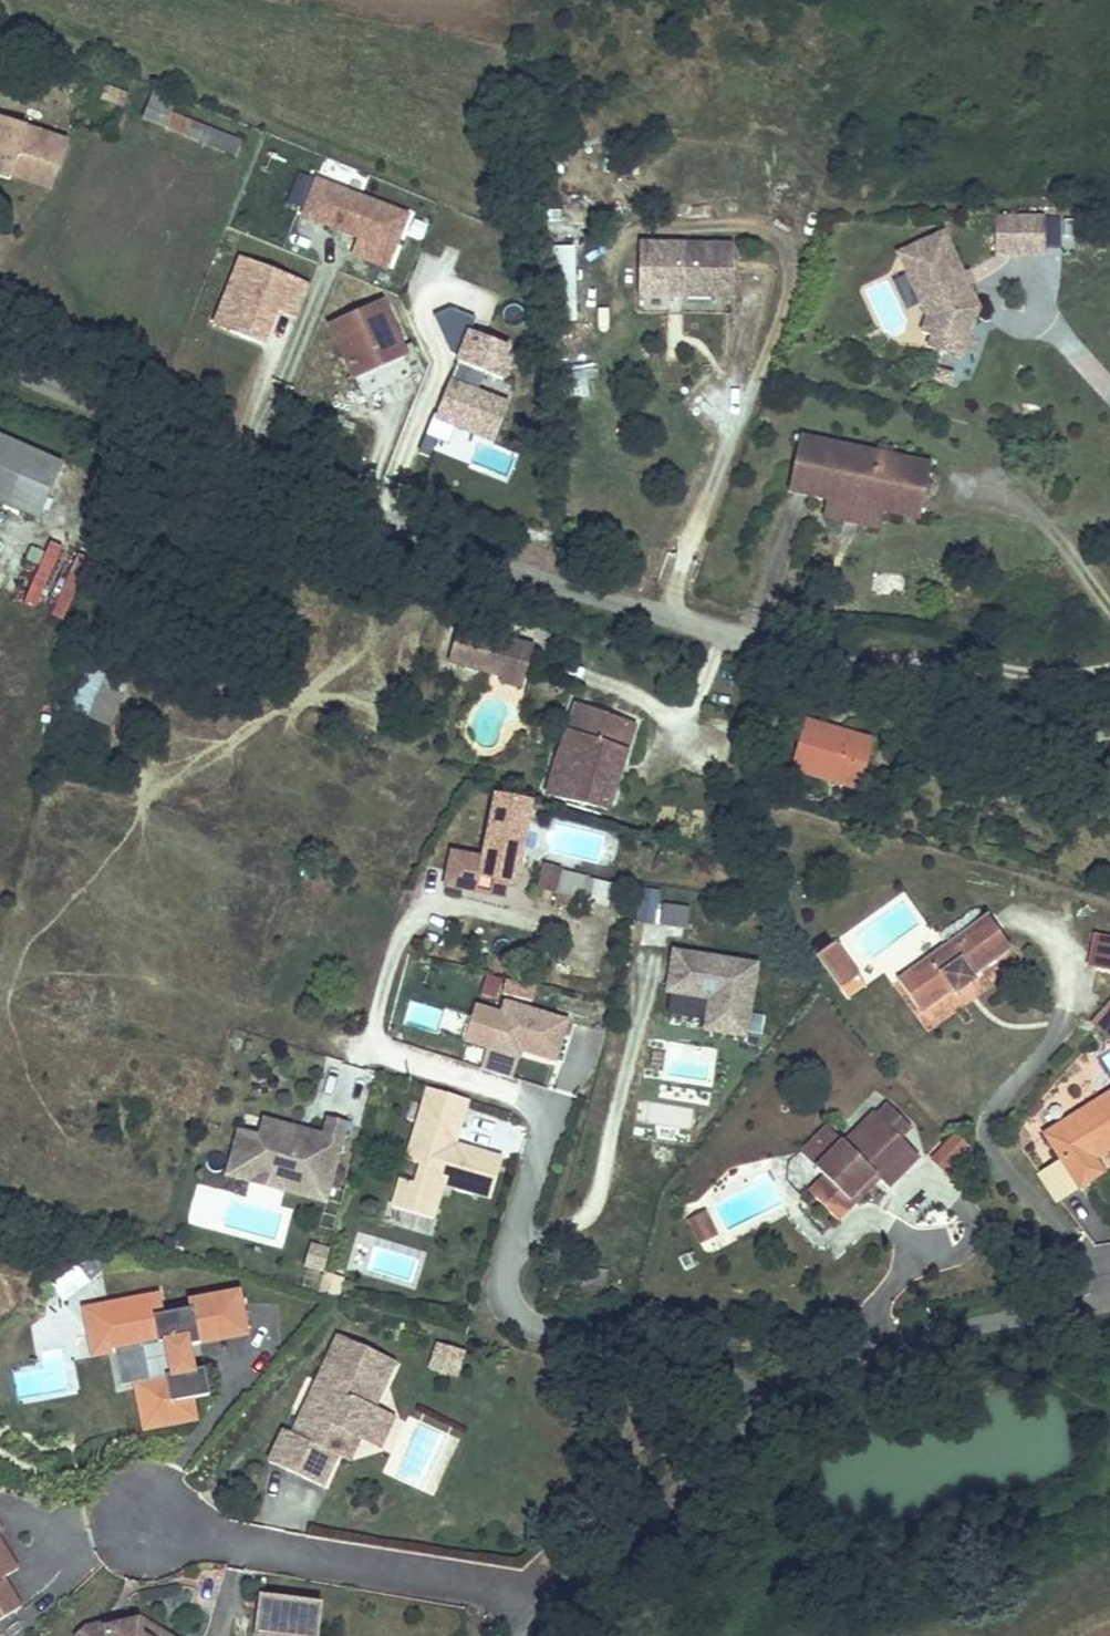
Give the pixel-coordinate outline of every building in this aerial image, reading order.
[(113,87),(107,102),(130,112),(136,97),(113,87)] [(237,156),(242,138),(173,118),(168,136),(237,156)] [(15,187),(18,180),(56,194),(74,146),(0,119),(0,181),(15,187)] [(383,265),(405,214),(314,177),(299,213),(354,236),(348,250),(383,265)] [(1046,221),(996,221),(995,259),(1045,260),(1046,221)] [(968,334),(975,315),(965,293),(959,281),(940,238),(894,259),(924,323),(918,337),(928,341),(944,348),(953,327),(968,334)] [(551,256),(563,286),(579,280),(566,249),(551,256)] [(730,252),(653,252),(653,304),(712,304),(713,277),(730,277),(730,252)] [(295,310),(307,281),(237,254),(221,296),(236,302),(226,329),(258,342),(274,301),(295,310)] [(730,277),(713,277),(712,304),(730,304),(730,277)] [(966,278),(959,281),(965,293),(971,290),(966,278)] [(226,329),(236,302),(221,296),(210,322),(226,329)] [(272,307),(293,316),(295,310),(274,301),(272,307)] [(351,379),(371,370),(368,360),(402,346),(387,312),(383,303),(327,327),(351,379)] [(955,365),(968,334),(953,327),(944,348),(928,341),(924,353),(955,365)] [(472,331),(439,419),(493,439),(507,400),(497,396),(516,347),(472,331)] [(368,360),(371,370),(405,355),(402,346),(368,360)] [(796,442),(785,497),(822,505),(876,516),(915,525),(927,470),(796,442)] [(506,473),(510,458),(480,448),(475,464),(506,473)] [(39,529),(59,474),(0,450),(0,514),(39,529)] [(822,505),(819,521),(873,533),(876,516),(822,505)] [(48,543),(21,604),(63,622),(90,561),(48,543)] [(490,638),(455,629),(446,665),(501,679),(505,665),(484,660),(490,638)] [(527,648),(490,638),(484,660),(505,665),(501,679),(500,684),(517,688),(522,669),(527,648)] [(71,716),(111,729),(125,685),(84,672),(71,716)] [(631,725),(575,706),(565,735),(556,760),(551,776),(547,799),(606,810),(611,787),(623,751),(631,725)] [(829,743),(833,733),(808,726),(792,780),(863,801),(881,747),(852,739),(849,749),(829,743)] [(502,889),(509,890),(531,806),(498,796),(480,864),(448,856),(440,887),(480,897),(483,884),(502,889)] [(530,900),(549,904),(546,915),(573,921),(583,883),(537,872),(530,900)] [(483,884),(480,897),(499,902),(502,889),(483,884)] [(645,920),(649,888),(633,885),(628,918),(645,920)] [(660,905),(656,929),(685,933),(689,910),(660,905)] [(980,915),(940,948),(896,984),(922,1016),(956,989),(959,994),(967,988),(963,983),(968,980),(972,985),(980,979),(976,973),(1006,948),(1004,945),(980,915)] [(1109,970),(1109,942),(1092,938),(1087,965),(1109,970)] [(738,1034),(748,964),(664,952),(658,991),(701,997),(696,1029),(738,1034)] [(827,957),(810,971),(828,991),(844,977),(827,957)] [(828,991),(838,1002),(854,987),(844,977),(828,991)] [(500,997),(499,1003),(531,1007),(533,988),(486,982),(484,995),(500,997)] [(499,1015),(474,1009),(464,1044),(485,1050),(506,1056),(509,1048),(518,1051),(552,1060),(563,1021),(502,1004),(499,1015)] [(1093,1025),(1109,1039),(1109,1004),(1093,1025)] [(506,1056),(485,1050),(479,1069),(511,1078),(518,1051),(509,1048),(506,1056)] [(1101,1055),(1109,1072),(1109,1050),(1101,1055)] [(470,1104),(430,1092),(427,1100),(467,1112),(470,1104)] [(1085,1183),(1109,1166),(1100,1152),(1109,1145),(1109,1092),(1083,1111),(1088,1117),(1080,1123),(1075,1117),(1050,1135),(1085,1183)] [(827,1209),(845,1192),(841,1188),(866,1166),(870,1170),(878,1179),(911,1149),(894,1129),(906,1120),(887,1097),(875,1106),(872,1103),(839,1133),(836,1131),(808,1154),(817,1163),(800,1178),(827,1209)] [(493,1202),(504,1162),(468,1152),(459,1158),(455,1152),(457,1148),(467,1112),(427,1100),(409,1165),(424,1169),(418,1188),(403,1184),(395,1212),(434,1223),(445,1188),(493,1202)] [(1083,1111),(1075,1117),(1080,1123),(1088,1117),(1083,1111)] [(808,1154),(836,1131),(825,1117),(797,1140),(808,1154)] [(245,1134),(237,1164),(334,1190),(351,1128),(332,1123),(328,1139),(312,1135),(310,1140),(297,1137),(298,1131),(268,1123),(263,1139),(245,1134)] [(949,1130),(924,1152),(937,1166),(961,1144),(949,1130)] [(459,1158),(468,1152),(457,1148),(455,1152),(459,1158)] [(334,1190),(237,1164),(233,1179),(330,1205),(334,1190)] [(845,1192),(870,1170),(866,1166),(841,1188),(845,1192)] [(186,1223),(282,1249),(294,1206),(197,1180),(186,1223)] [(702,1195),(687,1200),(695,1222),(710,1216),(702,1195)] [(434,1246),(440,1225),(434,1223),(395,1212),(389,1210),(383,1231),(434,1246)] [(320,1271),(328,1246),(309,1240),(301,1266),(320,1271)] [(168,1299),(115,1307),(123,1355),(129,1388),(143,1386),(154,1384),(159,1411),(167,1410),(170,1430),(202,1425),(199,1405),(217,1402),(212,1374),(202,1376),(201,1370),(197,1370),(195,1358),(199,1358),(197,1351),(256,1342),(249,1298),(200,1306),(201,1314),(171,1319),(168,1299)] [(123,1355),(115,1307),(93,1311),(101,1358),(123,1355)] [(401,1369),(344,1341),(322,1388),(331,1393),(316,1422),(307,1418),(296,1440),(288,1436),(273,1467),(326,1493),(341,1462),(347,1450),(359,1456),(364,1445),(379,1414),(401,1369)] [(462,1377),(470,1357),(445,1346),(436,1367),(462,1377)] [(159,1411),(154,1384),(143,1386),(151,1433),(170,1430),(167,1410),(159,1411)] [(399,1424),(379,1414),(364,1445),(384,1455),(399,1424)] [(359,1456),(347,1450),(341,1462),(353,1468),(359,1456)] [(23,1607),(6,1578),(20,1570),(0,1534),(0,1620),(23,1607)] [(322,1609),(264,1601),(260,1635),(318,1635),(322,1609)] [(143,1622),(119,1628),(120,1633),(108,1635),(106,1626),(87,1630),(81,1635),(164,1635),(143,1622)]
